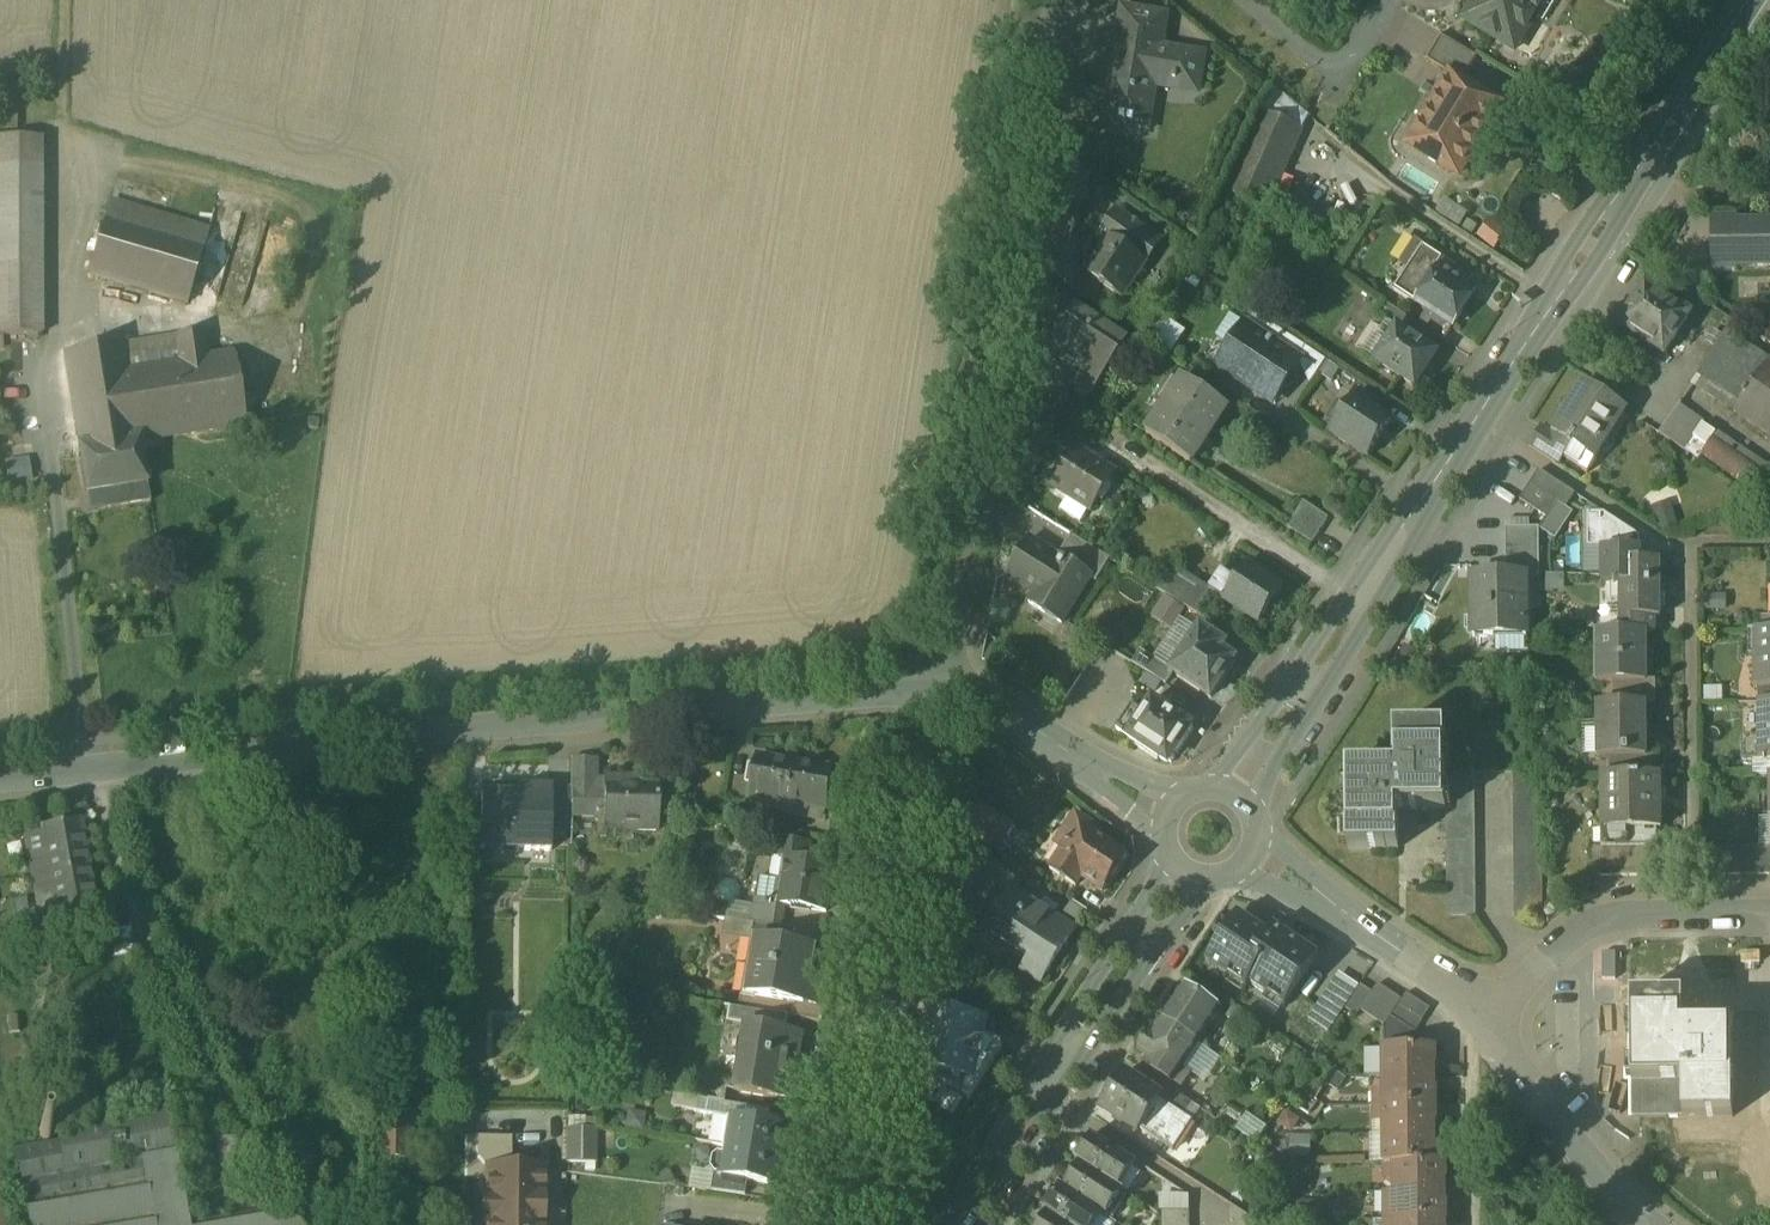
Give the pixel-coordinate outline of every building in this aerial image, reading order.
[(1464,21),(1504,45),(1505,45),(1515,51),(1536,18),(1543,22),(1556,0),(1476,0),(1464,21)] [(1166,17),(1124,10),(1104,125),(1148,132),(1155,88),(1197,95),(1203,57),(1161,49),(1166,17)] [(1479,57),(1442,34),(1426,61),(1450,76),(1451,74),(1463,82),(1479,57)] [(1463,82),(1451,74),(1450,76),(1416,131),(1439,145),(1431,158),(1443,165),(1443,169),(1451,173),(1453,172),(1460,175),(1502,105),(1463,82)] [(1274,88),(1227,194),(1266,211),(1302,129),(1310,117),(1274,88)] [(41,140),(0,140),(0,317),(41,317),(41,140)] [(209,234),(110,205),(89,277),(188,306),(209,234)] [(1737,220),(1737,215),(1712,216),(1713,271),(1739,270),(1739,268),(1769,267),(1769,219),(1737,220)] [(1138,224),(1130,226),(1123,221),(1122,223),(1125,224),(1113,241),(1145,263),(1156,246),(1159,247),(1160,246),(1154,242),(1152,234),(1145,236),(1139,232),(1138,224)] [(1112,243),(1090,276),(1087,275),(1086,276),(1089,278),(1088,278),(1120,300),(1120,299),(1122,301),(1123,299),(1121,298),(1143,265),(1146,266),(1147,265),(1113,241),(1110,240),(1109,241),(1112,243)] [(1446,261),(1424,246),(1394,291),(1417,307),(1418,305),(1428,312),(1453,329),(1476,294),(1467,288),(1472,279),(1446,262),(1446,261)] [(1070,251),(1054,248),(1050,275),(1065,285),(1070,251)] [(1692,317),(1651,287),(1624,326),(1665,356),(1692,317)] [(1053,296),(1038,319),(1062,335),(1077,311),(1053,296)] [(1419,326),(1384,303),(1376,316),(1388,323),(1398,329),(1428,349),(1436,336),(1419,326)] [(1127,344),(1077,311),(1062,335),(1040,369),(1071,388),(1058,408),(1060,410),(1077,387),(1092,397),(1127,344)] [(1453,329),(1428,312),(1419,326),(1436,336),(1444,342),(1453,329)] [(0,317),(0,338),(41,337),(41,317),(0,317)] [(1398,329),(1388,323),(1366,356),(1415,388),(1437,355),(1428,349),(1398,329)] [(1263,336),(1245,325),(1218,369),(1256,394),(1256,397),(1263,401),(1266,400),(1271,404),(1299,360),(1263,336)] [(1307,348),(1270,325),(1263,336),(1299,360),(1307,348)] [(181,365),(129,373),(124,346),(66,356),(81,451),(140,442),(141,447),(154,445),(153,439),(245,425),(234,356),(208,360),(204,333),(177,338),(181,365)] [(1730,335),(1702,376),(1744,405),(1739,412),(1769,433),(1769,361),(1761,355),(1746,345),(1730,335)] [(1768,344),(1753,335),(1746,345),(1761,355),(1768,344)] [(1183,381),(1147,436),(1192,465),(1228,410),(1183,381)] [(1626,410),(1585,383),(1552,434),(1568,444),(1560,456),(1561,457),(1588,475),(1601,455),(1594,450),(1620,409),(1625,412),(1626,410)] [(1393,422),(1355,397),(1331,434),(1369,459),(1393,422)] [(1705,422),(1681,406),(1662,434),(1686,450),(1705,422)] [(1552,434),(1543,427),(1530,447),(1556,464),(1561,457),(1560,456),(1568,444),(1552,434)] [(81,451),(81,452),(88,494),(147,484),(141,447),(140,442),(81,451)] [(1116,475),(1075,450),(1052,486),(1092,512),(1116,475)] [(7,460),(8,483),(32,481),(30,458),(7,460)] [(1576,495),(1540,471),(1531,485),(1559,504),(1567,509),(1576,495)] [(147,484),(88,494),(91,512),(150,503),(147,484)] [(1559,504),(1531,485),(1521,501),(1549,519),(1559,504)] [(1330,520),(1305,504),(1288,529),(1313,545),(1330,520)] [(1641,537),(1605,513),(1588,514),(1588,548),(1603,548),(1603,549),(1641,549),(1641,537)] [(1540,528),(1507,528),(1507,562),(1540,561),(1540,528)] [(1110,560),(1072,537),(1059,557),(1092,577),(1091,579),(1097,583),(1108,565),(1110,560)] [(1058,559),(1029,541),(1006,578),(1035,596),(1030,606),(1062,626),(1091,579),(1092,577),(1059,557),(1058,559)] [(1661,561),(1641,561),(1641,549),(1603,549),(1603,585),(1621,585),(1621,619),(1622,619),(1657,619),(1662,619),(1661,561)] [(1540,561),(1507,562),(1507,574),(1526,574),(1527,578),(1540,578),(1540,561)] [(1284,589),(1248,565),(1237,582),(1223,573),(1211,592),(1210,592),(1213,594),(1260,625),(1284,589)] [(1211,592),(1173,568),(1158,590),(1199,616),(1213,594),(1210,592),(1211,592)] [(1507,574),(1473,575),(1474,638),(1527,638),(1527,578),(1526,574),(1507,574)] [(1657,619),(1622,619),(1622,633),(1647,633),(1657,633),(1657,619)] [(1173,672),(1173,673),(1174,674),(1212,699),(1236,662),(1222,653),(1226,647),(1201,630),(1173,672)] [(1751,632),(1751,656),(1756,656),(1756,689),(1769,689),(1769,632),(1751,632)] [(1622,633),(1598,634),(1598,683),(1615,683),(1647,683),(1647,681),(1647,633),(1622,633)] [(1173,672),(1142,652),(1133,664),(1167,685),(1174,674),(1173,673),(1173,672)] [(1167,686),(1145,673),(1138,683),(1160,697),(1167,686)] [(1647,683),(1615,683),(1615,705),(1647,705),(1657,705),(1657,681),(1647,681),(1647,683)] [(1193,728),(1153,701),(1144,715),(1134,708),(1118,731),(1169,764),(1193,728)] [(1759,704),(1759,739),(1754,739),(1754,762),(1769,761),(1769,704),(1759,704)] [(1615,705),(1599,705),(1599,759),(1648,759),(1647,705),(1615,705)] [(1396,770),(1348,770),(1349,852),(1399,851),(1399,812),(1447,811),(1447,771),(1446,730),(1396,730),(1396,770)] [(796,764),(758,758),(752,798),(790,805),(796,764)] [(582,791),(571,792),(571,818),(607,818),(607,780),(599,780),(599,761),(583,761),(582,791)] [(834,771),(796,764),(790,805),(799,806),(797,818),(818,821),(820,810),(827,811),(834,771)] [(1542,770),(1513,771),(1515,916),(1543,916),(1542,770)] [(1475,771),(1447,771),(1447,811),(1448,917),(1476,916),(1475,771)] [(1663,777),(1603,777),(1604,849),(1614,849),(1628,849),(1642,849),(1658,848),(1658,830),(1663,830),(1663,777)] [(642,779),(607,779),(607,780),(607,818),(607,827),(632,827),(632,832),(651,832),(651,827),(660,828),(661,787),(641,787),(642,779)] [(553,796),(484,796),(483,810),(483,852),(552,853),(552,818),(571,818),(571,792),(553,791),(553,796)] [(1016,829),(981,807),(981,808),(982,808),(973,823),(972,822),(971,823),(1005,845),(1006,844),(1005,843),(1014,829),(1015,830),(1016,829)] [(483,810),(467,810),(466,858),(483,858),(483,852),(483,810)] [(1127,858),(1088,833),(1092,826),(1076,816),(1060,841),(1068,847),(1052,873),(1076,889),(1082,879),(1104,893),(1127,858)] [(859,826),(833,821),(831,838),(856,843),(859,826)] [(80,822),(42,829),(58,919),(59,924),(97,917),(80,822)] [(43,834),(26,837),(41,921),(58,919),(43,834)] [(812,846),(778,840),(775,857),(789,859),(789,858),(809,862),(812,846)] [(1658,848),(1642,849),(1642,877),(1658,877),(1658,848)] [(1742,848),(1729,848),(1729,875),(1743,875),(1742,848)] [(1756,848),(1742,848),(1743,875),(1756,875),(1756,848)] [(1756,848),(1756,875),(1769,875),(1769,848),(1756,848)] [(1604,849),(1594,849),(1595,878),(1614,877),(1614,849),(1604,849)] [(1628,849),(1614,849),(1614,877),(1628,878),(1628,849)] [(1642,849),(1628,849),(1628,878),(1642,877),(1642,849)] [(809,862),(789,858),(789,859),(785,882),(785,884),(790,885),(786,907),(787,908),(827,914),(832,884),(830,883),(833,866),(809,862)] [(1019,882),(988,862),(970,859),(961,914),(990,918),(993,920),(1012,891),(1013,892),(1019,882)] [(785,882),(763,879),(759,900),(779,904),(779,906),(786,907),(790,885),(785,884),(785,882)] [(1013,892),(1012,891),(993,920),(987,931),(1031,960),(1023,972),(1042,985),(1077,930),(1077,929),(1075,932),(1054,919),(1059,911),(1045,901),(1040,909),(1013,892)] [(759,900),(759,901),(754,926),(756,927),(783,931),(787,908),(786,907),(779,906),(779,904),(759,900)] [(1320,958),(1275,927),(1269,935),(1239,916),(1207,964),(1247,991),(1250,986),(1286,1009),(1320,958)] [(783,931),(756,927),(753,940),(759,941),(794,947),(796,933),(783,931)] [(111,957),(135,956),(134,929),(109,931),(111,957)] [(794,947),(759,941),(754,973),(745,971),(739,1011),(747,1012),(749,998),(796,1006),(794,1020),(823,1025),(830,981),(816,978),(821,952),(794,947)] [(1616,954),(1603,954),(1603,981),(1616,980),(1616,954)] [(1339,974),(1309,1020),(1330,1034),(1346,1011),(1350,1004),(1360,988),(1339,974)] [(1350,1004),(1346,1011),(1358,1019),(1362,1012),(1373,995),(1361,987),(1360,988),(1350,1004)] [(1402,1003),(1378,987),(1373,995),(1362,1012),(1386,1028),(1392,1019),(1399,1007),(1402,1003)] [(1185,989),(1163,1022),(1198,1045),(1220,1011),(1185,989)] [(1399,1007),(1423,1022),(1431,1010),(1408,994),(1402,1003),(1399,1007)] [(796,1006),(749,998),(747,1012),(778,1017),(794,1020),(796,1006)] [(1685,999),(1632,1000),(1633,1120),(1734,1119),(1734,1026),(1685,1026),(1685,999)] [(1259,1023),(1235,1007),(1228,1018),(1252,1034),(1259,1023)] [(1423,1022),(1399,1007),(1392,1019),(1416,1034),(1423,1022)] [(990,1021),(927,1011),(917,1075),(931,1077),(971,1101),(1003,1048),(984,1037),(987,1023),(990,1023),(990,1021)] [(778,1017),(749,1013),(747,1026),(754,1027),(777,1031),(778,1017)] [(1416,1034),(1392,1019),(1386,1028),(1386,1035),(1416,1034)] [(1198,1045),(1163,1022),(1154,1037),(1151,1036),(1149,1039),(1144,1039),(1141,1043),(1141,1051),(1139,1053),(1154,1063),(1151,1068),(1173,1083),(1174,1082),(1183,1088),(1191,1076),(1182,1070),(1198,1045)] [(754,1027),(747,1026),(737,1093),(795,1103),(800,1076),(794,1076),(801,1035),(777,1031),(754,1027)] [(1416,1034),(1386,1035),(1386,1049),(1416,1049),(1416,1034)] [(1386,1049),(1384,1049),(1384,1079),(1435,1078),(1435,1067),(1436,1067),(1436,1049),(1416,1049),(1386,1049)] [(1161,1098),(1126,1075),(1103,1110),(1139,1133),(1140,1131),(1161,1098)] [(1435,1078),(1384,1079),(1384,1107),(1436,1107),(1436,1090),(1435,1090),(1435,1078)] [(1201,1110),(1167,1088),(1161,1098),(1195,1121),(1201,1110)] [(401,1089),(370,1089),(370,1110),(382,1110),(382,1159),(404,1159),(405,1119),(415,1119),(415,1106),(401,1106),(401,1089)] [(710,1103),(679,1098),(676,1111),(708,1117),(710,1103)] [(1195,1121),(1161,1098),(1140,1131),(1175,1152),(1195,1121)] [(1436,1107),(1384,1107),(1384,1136),(1435,1136),(1435,1124),(1436,1124),(1436,1107)] [(89,1110),(57,1115),(60,1130),(25,1137),(28,1151),(17,1153),(28,1212),(21,1212),(23,1224),(30,1224),(188,1224),(168,1112),(92,1125),(89,1110)] [(1257,1143),(1269,1128),(1248,1113),(1237,1128),(1257,1143)] [(791,1129),(731,1119),(726,1149),(733,1150),(786,1159),(791,1129)] [(596,1131),(567,1130),(567,1164),(596,1165),(596,1150),(596,1131)] [(1435,1136),(1384,1136),(1385,1166),(1394,1166),(1394,1165),(1437,1164),(1436,1148),(1435,1148),(1435,1136)] [(1137,1165),(1094,1137),(1093,1139),(1078,1162),(1078,1161),(1077,1163),(1081,1166),(1081,1165),(1120,1191),(1121,1190),(1136,1167),(1137,1165)] [(512,1139),(465,1139),(464,1182),(489,1182),(489,1170),(512,1170),(512,1139)] [(239,1140),(217,1144),(227,1193),(250,1189),(239,1140)] [(725,1155),(720,1154),(713,1159),(711,1171),(715,1177),(727,1180),(733,1150),(726,1149),(725,1155)] [(786,1159),(733,1150),(727,1180),(749,1183),(781,1189),(786,1159)] [(1437,1164),(1394,1165),(1394,1166),(1395,1194),(1445,1193),(1445,1182),(1446,1182),(1446,1165),(1437,1165),(1437,1164)] [(1120,1191),(1081,1165),(1081,1166),(1065,1189),(1065,1190),(1104,1216),(1108,1219),(1109,1217),(1123,1194),(1124,1194),(1125,1193),(1121,1190),(1120,1191)] [(489,1170),(489,1182),(489,1195),(484,1195),(484,1224),(542,1224),(541,1224),(541,1198),(544,1194),(544,1170),(512,1170),(489,1170)] [(715,1177),(713,1194),(747,1198),(749,1183),(727,1180),(715,1177)] [(1065,1190),(1065,1189),(1061,1187),(1044,1213),(1048,1215),(1049,1215),(1064,1224),(1098,1224),(1104,1216),(1065,1190)] [(1445,1193),(1395,1194),(1395,1222),(1447,1222),(1446,1205),(1445,1205),(1445,1193)] [(289,1210),(270,1213),(267,1197),(254,1199),(255,1207),(249,1208),(250,1216),(201,1224),(301,1224),(289,1210)] [(1191,1199),(1190,1198),(1163,1199),(1163,1213),(1190,1213),(1190,1199),(1191,1199)] [(1231,1206),(1231,1224),(1258,1224),(1231,1206)] [(1163,1213),(1163,1224),(1191,1224),(1191,1213),(1190,1213),(1163,1213)] [(1049,1215),(1048,1215),(1042,1224),(1064,1224),(1049,1215)]
